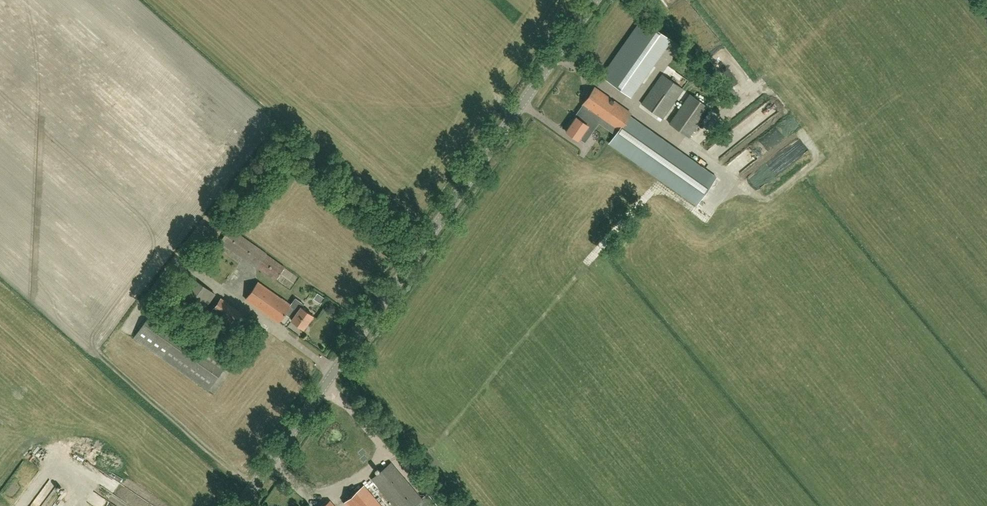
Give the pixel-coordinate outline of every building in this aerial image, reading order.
[(658,57),(629,36),(602,75),(603,76),(631,95),(658,57)] [(690,84),(703,77),(697,66),(684,73),(690,84)] [(663,118),(684,89),(662,74),(642,103),(663,118)] [(631,113),(595,87),(575,116),(576,117),(566,131),(578,140),(580,138),(585,142),(595,129),(592,127),(597,120),(600,122),(602,118),(618,130),(609,142),(694,204),(714,177),(629,116),(631,113)] [(689,137),(710,108),(690,94),(670,123),(689,137)] [(770,157),(786,139),(780,133),(764,151),(770,157)] [(741,182),(747,176),(744,172),(737,179),(741,182)] [(266,254),(266,253),(230,227),(220,242),(256,267),(257,267),(276,280),(285,267),(266,254)] [(179,295),(184,299),(196,281),(191,277),(179,295)] [(290,305),(258,282),(246,299),(279,322),(285,313),(293,318),(291,320),(303,328),(313,315),(302,307),(304,304),(295,298),(290,305)] [(228,362),(154,309),(134,338),(208,390),(228,362)] [(350,462),(346,470),(351,472),(355,465),(350,462)] [(422,499),(391,463),(371,480),(394,505),(414,505),(422,499)] [(364,485),(344,503),(347,505),(382,505),(364,485)] [(418,505),(439,505),(429,496),(418,505)]
